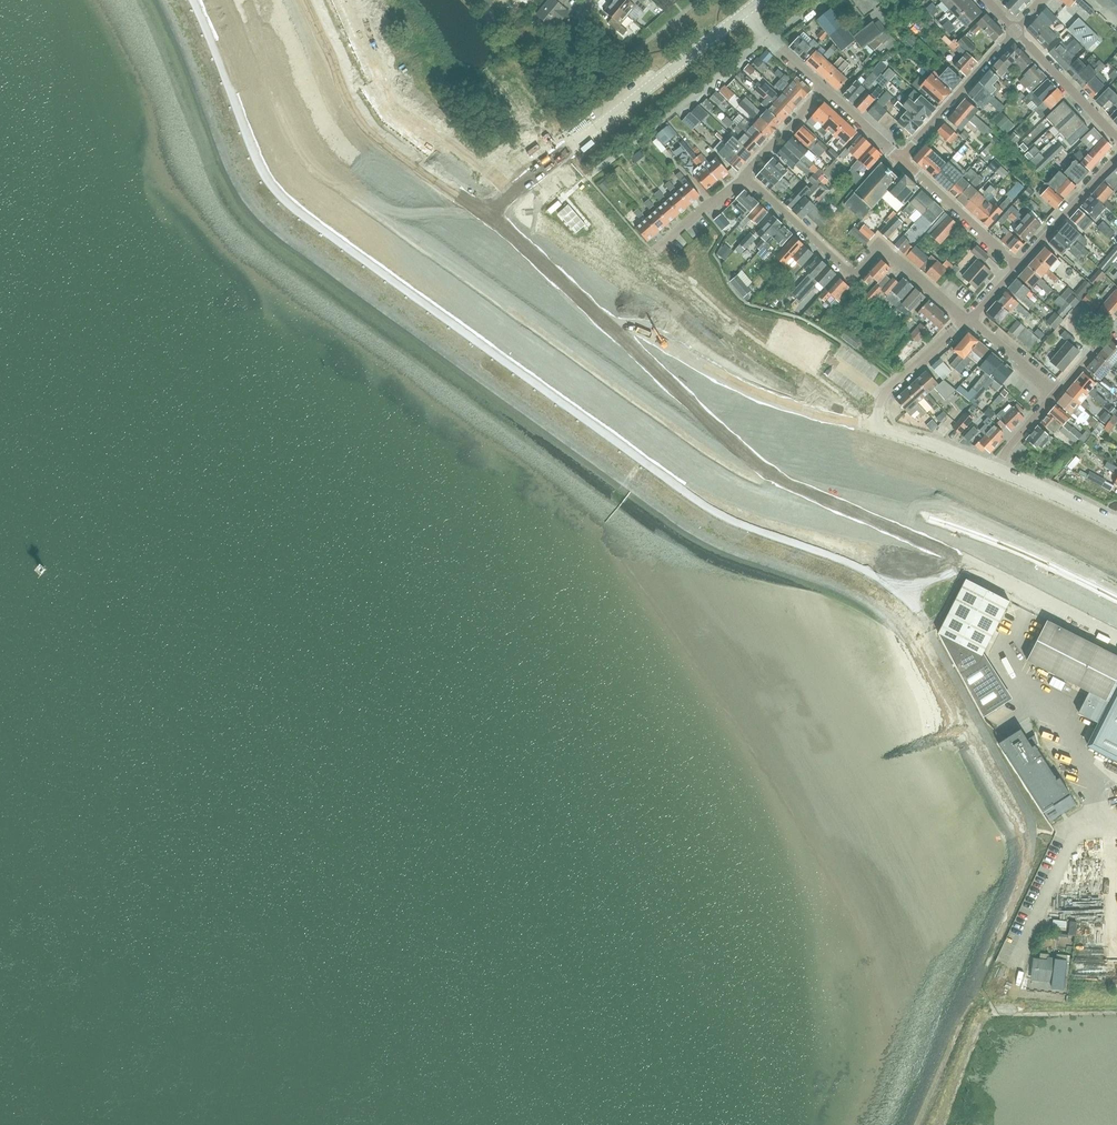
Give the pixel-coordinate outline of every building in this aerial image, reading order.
[(568,13),(564,11),(565,9),(561,6),(566,0),(550,0),(538,15),(551,26),(556,21),(559,24),(568,13)] [(613,2),(629,16),(637,7),(644,12),(648,7),(640,0),(629,0),(615,0),(613,2)] [(949,9),(958,0),(941,0),(940,1),(949,9)] [(970,0),(958,0),(949,9),(957,18),(973,3),(970,0)] [(1004,3),(1003,4),(1015,16),(1030,1),(1031,0),(1000,0),(1004,3)] [(1081,0),(1062,0),(1070,7),(1076,1),(1091,14),(1093,11),(1081,0)] [(629,16),(613,2),(605,12),(613,18),(609,24),(624,36),(628,31),(621,25),(629,16)] [(926,8),(930,12),(936,6),(933,3),(926,8)] [(973,3),(957,18),(965,27),(981,12),(973,3)] [(940,10),(936,6),(930,12),(933,16),(940,10)] [(824,30),(822,31),(827,37),(828,35),(829,36),(843,25),(831,10),(817,21),(824,30)] [(1027,30),(1036,39),(1048,27),(1056,19),(1046,10),(1027,30)] [(1003,32),(986,14),(969,29),(973,33),(981,27),(994,41),(1003,32)] [(1100,38),(1079,18),(1068,28),(1090,49),(1100,38)] [(1048,27),(1036,39),(1046,49),(1057,37),(1048,28),(1056,20),(1056,19),(1048,27)] [(942,26),(946,30),(952,24),(949,20),(942,26)] [(862,49),(869,44),(885,31),(877,21),(873,24),(872,23),(853,38),(855,41),(862,49)] [(956,28),(952,24),(946,30),(950,33),(956,28)] [(841,52),(855,41),(853,38),(843,25),(829,36),(841,52)] [(827,37),(822,31),(817,37),(822,41),(827,37)] [(897,43),(885,31),(869,44),(875,50),(882,43),(890,50),(897,43)] [(906,42),(912,47),(918,41),(912,35),(906,42)] [(963,35),(957,41),(961,45),(970,54),(976,48),(963,35)] [(809,46),(800,38),(790,48),(805,61),(820,45),(814,40),(809,46)] [(1062,42),(1050,53),(1058,62),(1070,50),(1078,42),(1075,39),(1067,46),(1062,42)] [(1078,42),(1070,50),(1058,62),(1067,70),(1087,51),(1086,50),(1078,58),(1075,55),(1083,47),(1078,42)] [(1016,60),(1023,53),(1015,44),(1003,56),(1011,64),(1013,65),(1016,60)] [(963,57),(954,66),(965,76),(977,63),(969,55),(970,54),(961,45),(956,50),(963,57)] [(874,51),(868,46),(864,50),(870,56),(874,51)] [(817,72),(827,61),(835,52),(831,48),(823,57),(817,52),(807,63),(817,72)] [(767,51),(760,60),(766,65),(773,57),(767,51)] [(1095,59),(1087,51),(1067,70),(1075,79),(1089,66),(1089,65),(1095,59)] [(1032,62),(1023,53),(1016,60),(1013,65),(1014,66),(1013,68),(1014,70),(1015,68),(1020,73),(1032,62)] [(1003,56),(993,68),(1001,75),(1005,71),(1008,67),(1011,64),(1003,56)] [(827,61),(817,72),(827,81),(845,61),(841,58),(833,67),(827,61)] [(759,59),(754,64),(764,72),(768,67),(766,65),(760,60),(759,59)] [(1094,70),(1089,66),(1075,79),(1083,88),(1100,72),(1099,72),(1105,66),(1100,60),(1096,64),(1099,66),(1094,70)] [(850,65),(845,61),(827,81),(838,90),(848,80),(841,74),(850,65)] [(744,70),(751,76),(756,70),(749,64),(744,70)] [(1030,93),(1033,90),(1046,77),(1035,65),(1024,76),(1025,76),(1019,82),(1030,93)] [(1008,67),(1005,71),(1009,75),(1013,71),(1008,67)] [(890,69),(884,75),(884,76),(890,82),(896,74),(890,69)] [(962,81),(948,69),(939,78),(953,91),(962,81)] [(782,79),(781,79),(804,99),(804,100),(812,91),(797,78),(793,82),(785,75),(779,70),(776,73),(782,79)] [(991,70),(980,83),(994,96),(1002,87),(996,82),(1000,78),(991,70)] [(872,83),(875,80),(881,73),(879,71),(873,72),(866,80),(867,80),(862,86),(857,81),(844,96),(853,104),(865,91),(872,83)] [(1100,72),(1083,88),(1093,98),(1105,87),(1104,86),(1108,81),(1100,72)] [(884,88),(890,82),(884,76),(884,75),(881,73),(875,80),(878,83),(884,88)] [(919,77),(912,85),(918,91),(920,88),(939,105),(951,92),(932,75),(930,77),(928,76),(926,79),(927,81),(925,82),(919,77)] [(783,94),(782,94),(797,107),(804,99),(781,79),(780,81),(775,86),(783,94)] [(1033,100),(1039,106),(1057,89),(1048,79),(1035,92),(1033,90),(1030,93),(1026,97),(1024,99),(1028,104),(1033,100)] [(742,88),(733,80),(729,84),(738,93),(742,88)] [(983,108),(987,104),(989,102),(1000,112),(1005,106),(994,96),(980,83),(969,96),(983,108)] [(761,85),(759,87),(789,115),(797,107),(782,94),(780,97),(766,85),(764,87),(761,85)] [(735,95),(725,86),(720,91),(730,100),(735,95)] [(870,95),(865,91),(853,104),(862,112),(874,99),(875,100),(884,91),(878,86),(870,95)] [(768,110),(782,123),(789,115),(759,87),(755,90),(765,99),(761,104),(768,110)] [(1096,102),(1102,107),(1109,100),(1116,107),(1116,96),(1115,94),(1110,88),(1096,102)] [(1064,96),(1057,89),(1039,106),(1036,109),(1043,117),(1064,96)] [(917,102),(930,115),(935,110),(914,90),(907,98),(909,100),(914,104),(917,102)] [(887,91),(877,101),(883,107),(893,97),(887,91)] [(1003,97),(1008,101),(1014,95),(1009,91),(1003,97)] [(727,101),(717,92),(711,98),(721,107),(727,101)] [(1021,92),(1017,96),(1022,101),(1024,99),(1026,97),(1021,92)] [(1018,104),(1022,101),(1017,96),(1016,94),(1012,97),(1018,104)] [(775,131),(782,123),(768,110),(764,114),(745,98),(742,101),(775,131)] [(909,100),(903,106),(921,123),(928,116),(929,116),(930,115),(917,102),(914,104),(909,100)] [(965,100),(957,109),(976,126),(978,128),(984,135),(987,137),(992,131),(974,116),(978,111),(965,100)] [(753,126),(767,139),(775,131),(742,101),(739,105),(757,122),(753,126)] [(1053,125),(1070,109),(1062,101),(1046,117),(1053,125)] [(867,112),(872,117),(881,106),(876,102),(867,112)] [(922,124),(921,123),(903,106),(898,102),(894,106),(902,113),(904,112),(906,114),(898,122),(911,135),(922,124)] [(823,125),(835,113),(824,103),(808,121),(813,126),(818,121),(823,125)] [(708,115),(698,106),(692,113),(702,122),(708,115)] [(881,106),(872,117),(877,121),(886,111),(881,106)] [(974,133),(978,128),(976,126),(957,109),(948,120),(961,131),(965,126),(974,133)] [(1053,125),(1060,132),(1077,116),(1070,109),(1053,125)] [(1026,124),(1037,115),(1033,110),(1022,120),(1026,124)] [(682,121),(692,130),(700,121),(690,112),(682,121)] [(1002,112),(993,121),(998,126),(1007,117),(1002,112)] [(845,123),(835,113),(823,125),(818,131),(824,136),(829,130),(834,135),(845,123)] [(1077,116),(1060,132),(1067,140),(1066,141),(1071,146),(1084,134),(1079,129),(1084,124),(1077,116)] [(727,117),(722,122),(729,129),(734,124),(727,117)] [(1007,117),(998,126),(1007,135),(1015,126),(1007,117)] [(760,147),(767,139),(753,126),(745,118),(737,126),(740,128),(760,147)] [(845,123),(834,135),(839,140),(834,145),(840,150),(856,133),(845,123)] [(958,135),(945,123),(938,132),(951,143),(958,135)] [(742,138),(738,142),(753,155),(760,147),(740,128),(737,126),(733,130),(742,138)] [(668,127),(658,135),(666,145),(676,136),(668,127)] [(801,129),(795,136),(811,151),(815,146),(824,154),(828,149),(817,138),(805,127),(802,130),(801,129)] [(1087,146),(1099,133),(1095,128),(1081,141),(1087,146)] [(970,136),(965,131),(961,135),(966,141),(970,136)] [(1020,138),(1014,132),(1008,138),(1014,144),(1020,138)] [(717,133),(715,135),(722,141),(724,139),(717,133)] [(1099,133),(1087,146),(1092,151),(1093,151),(1104,138),(1099,133)] [(730,134),(723,142),(726,146),(727,146),(745,163),(753,155),(738,142),(734,138),(731,135),(730,134)] [(858,159),(871,145),(861,136),(853,145),(850,143),(839,155),(844,159),(850,152),(858,159)] [(814,173),(818,169),(813,165),(814,164),(804,155),(808,151),(793,137),(785,146),(814,173)] [(1001,144),(994,137),(990,141),(997,147),(1001,144)] [(663,152),(667,149),(657,138),(654,141),(663,152)] [(1093,151),(1101,158),(1112,146),(1104,138),(1093,151)] [(1020,146),(1025,152),(1029,148),(1024,142),(1020,146)] [(980,154),(985,160),(990,156),(989,155),(996,148),(992,143),(980,154)] [(1047,155),(1052,160),(1064,148),(1059,143),(1047,155)] [(881,154),(871,145),(858,159),(858,160),(851,167),(852,168),(846,174),(850,178),(856,171),(855,171),(862,163),(868,169),(881,154)] [(939,157),(926,145),(913,159),(926,171),(939,157)] [(719,154),(724,158),(738,171),(746,163),(745,163),(726,146),(719,154)] [(813,184),(818,179),(819,177),(814,173),(785,146),(777,155),(792,169),(795,165),(810,178),(808,180),(813,184)] [(691,150),(692,152),(696,156),(701,152),(696,147),(691,150)] [(973,162),(979,154),(972,148),(966,156),(973,162)] [(831,149),(827,154),(835,161),(840,157),(831,149)] [(1101,158),(1093,151),(1092,151),(1082,163),(1091,170),(1101,158)] [(693,161),(697,157),(696,156),(692,152),(687,156),(692,162),(693,161)] [(1030,161),(1034,158),(1029,152),(1025,155),(1030,161)] [(1031,161),(1036,166),(1044,157),(1040,152),(1031,161)] [(631,158),(636,164),(640,161),(635,154),(631,158)] [(701,154),(697,157),(717,180),(728,171),(717,158),(711,163),(708,159),(706,160),(701,154)] [(1047,155),(1044,157),(1036,166),(1034,167),(1039,172),(1052,160),(1047,155)] [(717,180),(697,157),(693,161),(698,167),(694,170),(694,173),(696,176),(695,177),(706,190),(717,180)] [(947,164),(939,157),(926,171),(934,178),(947,164)] [(636,164),(631,158),(629,159),(626,161),(621,165),(620,166),(625,173),(636,164)] [(934,178),(949,192),(967,172),(952,158),(947,164),(934,178)] [(779,180),(787,187),(790,184),(785,179),(781,178),(787,171),(774,159),(765,168),(779,180)] [(995,173),(996,172),(1001,167),(994,160),(988,167),(995,173)] [(1065,173),(1078,184),(1089,172),(1076,161),(1065,173)] [(898,178),(898,177),(892,173),(892,172),(888,167),(887,168),(881,162),(844,204),(861,220),(887,190),(898,178)] [(1002,166),(1001,167),(996,172),(1004,179),(1009,173),(1002,166)] [(757,177),(770,190),(774,185),(782,193),(787,188),(787,187),(779,180),(765,168),(757,177)] [(971,169),(967,172),(949,192),(957,199),(970,185),(978,177),(979,176),(971,169)] [(1106,181),(1115,189),(1116,187),(1116,170),(1106,181)] [(685,186),(678,192),(689,205),(700,196),(688,183),(689,182),(680,172),(676,175),(685,186)] [(1057,191),(1055,193),(1064,200),(1077,186),(1060,172),(1049,184),(1057,191)] [(887,190),(903,205),(918,188),(902,173),(898,177),(898,178),(887,190)] [(818,179),(825,185),(829,181),(822,175),(819,179),(818,179)] [(957,199),(965,206),(978,192),(973,188),(975,186),(976,187),(982,181),(978,177),(970,185),(957,199)] [(806,215),(815,206),(808,199),(819,186),(824,190),(816,199),(820,202),(830,190),(825,185),(818,179),(813,184),(814,184),(811,187),(810,188),(804,195),(805,197),(793,210),(803,220),(806,215)] [(604,192),(610,186),(605,180),(599,186),(604,192)] [(665,185),(671,191),(675,186),(670,180),(665,185)] [(1018,182),(1007,194),(1013,200),(1025,187),(1018,182)] [(800,199),(804,195),(810,188),(804,183),(795,194),(800,199)] [(1055,193),(1046,184),(1045,183),(1040,189),(1044,193),(1041,195),(1056,209),(1064,200),(1055,193)] [(1104,183),(1093,195),(1111,211),(1115,206),(1108,200),(1115,193),(1104,183)] [(965,206),(973,213),(995,188),(991,185),(985,191),(982,188),(978,192),(965,206)] [(1029,187),(1018,199),(1024,204),(1035,192),(1029,187)] [(995,189),(995,188),(973,213),(981,220),(995,204),(995,203),(993,205),(989,202),(995,195),(992,193),(995,189)] [(922,214),(933,201),(919,189),(908,201),(909,202),(901,211),(909,217),(916,209),(922,214)] [(655,194),(660,200),(665,196),(659,190),(655,194)] [(741,223),(759,204),(745,191),(737,200),(739,202),(735,207),(742,214),(737,219),(741,223)] [(679,214),(689,205),(678,192),(667,201),(679,214)] [(800,199),(795,194),(794,193),(785,203),(792,209),(800,199)] [(1111,211),(1093,195),(1082,208),(1091,216),(1095,219),(1106,207),(1111,211)] [(995,204),(981,220),(989,227),(1011,202),(1008,198),(1000,208),(995,204)] [(645,203),(650,209),(654,205),(649,199),(645,203)] [(667,201),(657,210),(669,223),(679,214),(667,201)] [(944,211),(933,201),(922,214),(927,219),(924,222),(924,221),(919,226),(925,231),(944,211)] [(768,212),(759,204),(741,223),(740,224),(742,226),(743,225),(745,226),(751,220),(757,225),(768,212)] [(1017,218),(1021,221),(1034,233),(1042,224),(1029,213),(1025,218),(1019,212),(1019,211),(1013,205),(1009,210),(1017,218)] [(819,210),(815,206),(806,215),(811,219),(819,210)] [(634,212),(639,218),(644,214),(638,208),(634,212)] [(658,232),(669,223),(657,210),(647,219),(658,232)] [(811,219),(815,223),(823,214),(819,210),(811,219)] [(1014,222),(1017,218),(1009,210),(1005,214),(1014,222)] [(1096,225),(1079,210),(1071,220),(1083,231),(1084,230),(1088,234),(1096,225)] [(896,214),(893,211),(888,217),(884,221),(888,224),(896,214)] [(716,218),(715,220),(723,230),(730,225),(721,214),(721,215),(716,218)] [(823,214),(815,223),(819,227),(827,217),(823,214)] [(948,215),(937,228),(934,225),(928,232),(940,244),(958,224),(948,215)] [(896,216),(881,232),(887,238),(902,223),(896,216)] [(758,234),(764,240),(757,248),(761,251),(783,226),(773,217),(758,234)] [(1018,225),(1014,230),(1026,242),(1034,233),(1021,221),(1017,218),(1014,222),(1018,225)] [(648,241),(658,232),(647,219),(636,228),(648,241)] [(1112,230),(1103,221),(1098,226),(1107,235),(1112,230)] [(1059,232),(1083,253),(1087,257),(1090,253),(1084,248),(1087,245),(1086,240),(1068,223),(1059,232)] [(864,225),(859,231),(869,240),(874,234),(864,225)] [(783,226),(761,251),(758,254),(764,260),(771,252),(769,250),(772,247),(775,250),(776,248),(778,250),(792,235),(783,226)] [(869,240),(859,231),(853,226),(849,232),(864,246),(869,240)] [(1001,240),(1015,254),(1024,245),(1005,227),(1002,231),(1007,234),(1001,240)] [(1078,259),(1083,253),(1059,232),(1049,243),(1063,255),(1068,250),(1078,259)] [(740,245),(746,250),(756,239),(750,234),(740,245)] [(901,251),(909,243),(909,242),(902,235),(894,245),(901,251)] [(804,245),(794,236),(768,265),(773,269),(780,261),(785,265),(792,258),(804,245)] [(917,237),(912,243),(915,246),(920,240),(917,237)] [(914,247),(909,243),(901,251),(906,256),(914,247)] [(814,254),(804,245),(792,258),(797,263),(785,277),(791,282),(796,276),(795,275),(814,254)] [(1113,261),(1116,257),(1116,246),(1116,245),(1108,256),(1113,261)] [(915,246),(914,247),(906,256),(911,260),(920,250),(915,246)] [(989,257),(976,246),(971,251),(979,258),(963,277),(976,288),(985,278),(986,279),(992,272),(982,264),(983,262),(984,263),(989,257)] [(724,261),(730,254),(723,248),(717,254),(724,261)] [(1045,248),(1036,258),(1058,279),(1059,278),(1049,269),(1057,259),(1045,248)] [(920,250),(911,260),(916,264),(924,254),(920,250)] [(929,258),(924,254),(916,264),(937,283),(948,270),(949,271),(953,267),(947,262),(943,265),(932,255),(929,258)] [(1105,271),(1113,261),(1108,256),(1099,267),(1105,271)] [(806,270),(809,274),(791,293),(797,298),(801,294),(827,266),(817,257),(806,270)] [(891,269),(880,258),(861,279),(857,284),(861,288),(865,282),(866,283),(872,277),(878,283),(891,269)] [(1036,258),(1029,266),(1041,277),(1045,273),(1055,282),(1058,279),(1036,258)] [(801,294),(797,298),(801,302),(816,286),(815,285),(818,282),(824,287),(836,274),(827,266),(801,294)] [(1041,277),(1029,266),(1019,277),(1031,288),(1036,283),(1048,293),(1052,289),(1040,278),(1041,277)] [(1100,269),(1090,280),(1096,286),(1106,274),(1100,269)] [(732,282),(738,276),(739,276),(735,272),(729,278),(732,282)] [(731,283),(741,294),(748,288),(738,276),(732,282),(731,283)] [(827,291),(821,297),(825,301),(831,295),(836,299),(840,303),(852,289),(848,286),(839,277),(827,291)] [(893,277),(882,289),(881,290),(888,295),(887,296),(887,299),(896,306),(898,304),(913,287),(903,278),(899,282),(893,277)] [(1030,291),(1017,279),(1009,289),(1031,309),(1035,305),(1025,296),(1030,291)] [(1091,286),(1085,281),(1075,292),(1081,298),(1091,286)] [(867,306),(881,290),(882,289),(876,284),(861,301),(867,306)] [(752,292),(748,288),(741,294),(745,299),(752,292)] [(926,297),(916,288),(902,304),(912,313),(926,297)] [(1115,319),(1116,316),(1116,290),(1101,308),(1115,319)] [(1006,292),(996,303),(1009,314),(1009,313),(1009,314),(1015,307),(1026,318),(1030,314),(1018,303),(1006,292)] [(1089,293),(1082,300),(1095,311),(1101,304),(1089,293)] [(1060,306),(1065,301),(1058,294),(1053,300),(1060,306)] [(1065,300),(1067,302),(1073,307),(1079,301),(1071,294),(1065,300)] [(928,323),(940,309),(929,300),(917,313),(928,323)] [(1063,318),(1073,307),(1067,302),(1057,312),(1063,318)] [(988,313),(986,315),(994,322),(996,320),(1000,323),(1009,314),(996,303),(989,311),(988,312),(988,313)] [(811,309),(806,314),(809,317),(814,312),(811,309)] [(950,319),(940,309),(928,323),(939,332),(950,319)] [(895,315),(891,312),(886,319),(889,322),(895,315)] [(1062,320),(1054,313),(1046,322),(1054,329),(1062,320)] [(907,321),(899,325),(902,331),(910,327),(907,321)] [(1025,328),(1017,321),(1009,331),(1017,338),(1025,328)] [(910,335),(914,339),(925,326),(921,323),(910,335)] [(929,329),(925,326),(914,339),(917,342),(929,329)] [(1017,338),(1021,342),(1030,332),(1025,328),(1017,338)] [(862,340),(847,330),(842,337),(856,348),(862,340)] [(1067,342),(1051,361),(1063,372),(1080,352),(1071,344),(1075,339),(1065,331),(1061,336),(1067,342)] [(1021,342),(1026,346),(1035,336),(1030,332),(1021,342)] [(950,365),(955,369),(961,362),(960,361),(963,358),(963,359),(978,341),(969,333),(954,351),(959,355),(950,365)] [(1031,350),(1040,341),(1035,336),(1026,346),(1031,350)] [(961,362),(955,369),(960,373),(971,361),(972,359),(977,363),(988,350),(978,341),(963,359),(963,358),(960,361),(961,362)] [(1099,354),(1113,366),(1116,362),(1116,363),(1116,346),(1111,341),(1099,354)] [(974,387),(973,388),(977,391),(984,383),(990,376),(1002,361),(992,353),(980,368),(986,372),(980,379),(974,387)] [(1113,366),(1099,354),(1087,368),(1101,380),(1113,366)] [(952,372),(940,359),(932,366),(944,379),(952,372)] [(1002,361),(984,383),(988,386),(994,379),(1001,385),(1013,371),(1002,361)] [(929,393),(935,387),(946,399),(957,389),(944,380),(939,384),(927,371),(917,380),(929,393)] [(1084,373),(1075,382),(1089,394),(1103,406),(1107,402),(1096,392),(1098,390),(1094,386),(1096,383),(1084,373)] [(1109,392),(1114,386),(1105,379),(1100,384),(1103,387),(1109,392)] [(917,380),(906,390),(918,403),(918,402),(924,397),(934,408),(938,403),(929,393),(917,380)] [(978,392),(977,391),(973,388),(964,381),(956,391),(969,401),(970,402),(978,392)] [(1089,394),(1075,382),(1067,393),(1086,409),(1090,404),(1084,400),(1089,394)] [(1114,396),(1109,392),(1103,387),(1099,391),(1110,400),(1114,396)] [(928,412),(918,402),(918,403),(906,390),(896,399),(911,416),(918,410),(923,416),(928,412)] [(1072,414),(1080,405),(1085,409),(1086,409),(1067,393),(1058,403),(1072,414)] [(1000,396),(995,401),(998,404),(1003,399),(1000,396)] [(1009,403),(1003,409),(1007,413),(1018,424),(1025,417),(1020,413),(1024,409),(1017,403),(1013,407),(1009,403)] [(1064,426),(1071,432),(1079,439),(1083,435),(1075,428),(1074,428),(1067,422),(1071,418),(1056,405),(1049,414),(1064,426)] [(1088,410),(1095,416),(1098,411),(1091,406),(1088,410)] [(991,420),(996,414),(988,407),(984,413),(989,417),(991,420)] [(1003,409),(997,415),(1001,419),(997,423),(1004,429),(1006,426),(1011,431),(1018,424),(1007,413),(1003,409)] [(944,411),(936,419),(940,423),(948,415),(944,411)] [(966,412),(953,426),(960,433),(973,419),(966,412)] [(1105,423),(1111,417),(1105,412),(1099,418),(1105,423)] [(1064,426),(1049,414),(1042,422),(1054,433),(1059,428),(1061,430),(1064,426)] [(997,445),(1004,438),(1001,436),(1004,432),(1002,431),(996,425),(995,423),(989,417),(984,422),(986,424),(980,430),(986,435),(997,445)] [(1088,423),(1094,428),(1099,422),(1093,417),(1088,423)] [(934,429),(938,425),(939,424),(933,418),(932,418),(928,422),(934,429)] [(1116,424),(1110,420),(1104,429),(1110,433),(1116,424)] [(1101,422),(1092,433),(1097,437),(1106,427),(1101,422)] [(1027,440),(1040,451),(1052,437),(1038,426),(1027,440)] [(974,427),(969,432),(975,437),(979,432),(974,427)] [(972,435),(967,431),(963,436),(968,440),(972,435)] [(1079,439),(1071,432),(1068,436),(1075,443),(1079,439)] [(997,445),(986,435),(976,446),(983,452),(986,448),(990,453),(997,445)] [(1083,435),(1079,439),(1084,443),(1087,438),(1083,435)] [(1073,452),(1065,445),(1060,450),(1068,457),(1073,452)] [(1068,458),(1062,453),(1049,467),(1056,472),(1068,458)] [(1077,456),(1068,466),(1072,470),(1081,459),(1077,456)] [(1112,464),(1108,461),(1105,466),(1115,472),(1114,473),(1116,475),(1116,467),(1112,464)] [(1106,479),(1090,471),(1086,478),(1103,486),(1106,479)] [(991,687),(978,663),(977,661),(980,654),(982,655),(1010,601),(967,578),(939,633),(960,673),(986,721),(1006,710),(993,686),(991,687)] [(1028,660),(1090,692),(1107,700),(1116,680),(1116,655),(1048,620),(1028,660)] [(1079,713),(1099,723),(1088,745),(1116,760),(1116,680),(1107,700),(1090,692),(1079,713)] [(1028,740),(1021,729),(999,744),(1005,754),(1008,758),(1043,813),(1054,806),(1057,804),(1071,795),(1060,778),(1057,780),(1035,746),(1038,744),(1035,735),(1028,740)] [(1052,988),(1063,989),(1067,961),(1056,959),(1055,962),(1035,959),(1032,978),(1053,981),(1052,988)]
